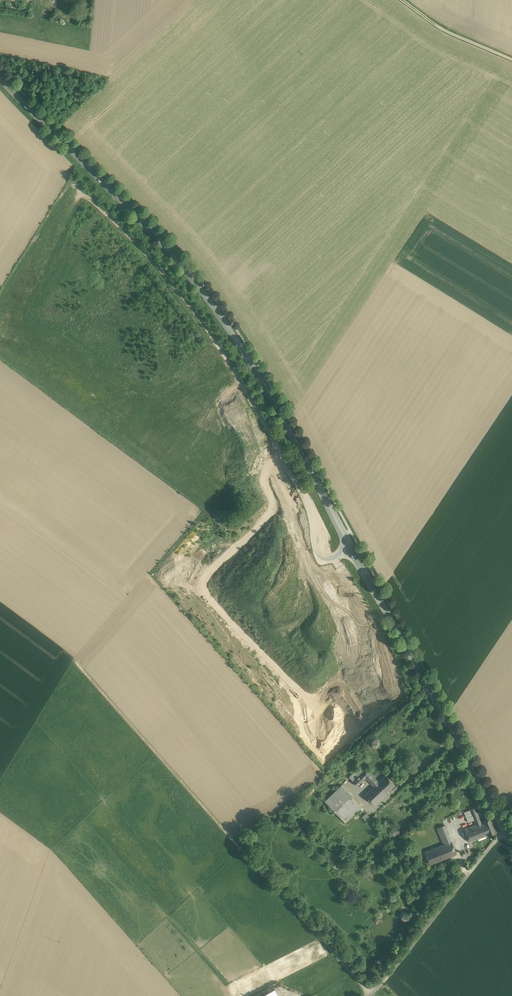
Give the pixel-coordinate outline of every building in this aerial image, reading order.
[(379,782),(366,769),(353,781),(357,786),(366,777),(373,785),(372,786),(373,787),(365,795),(376,806),(382,800),(377,795),(384,790),(378,783),(379,782)] [(395,785),(386,775),(379,782),(378,783),(384,790),(377,795),(382,800),(384,798),(383,797),(395,785)] [(353,797),(342,785),(325,801),(336,813),(353,797)] [(353,797),(336,813),(345,822),(362,806),(353,797)] [(476,825),(465,830),(470,842),(485,836),(480,824),(482,823),(476,808),(464,812),(467,818),(473,816),(476,825)] [(366,812),(362,816),(367,822),(371,818),(366,812)] [(489,818),(484,820),(485,822),(482,823),(480,824),(485,836),(490,834),(490,835),(495,833),(489,818)] [(456,854),(444,825),(437,828),(443,844),(425,852),(430,864),(456,854)] [(369,871),(365,877),(371,881),(375,875),(369,871)]
